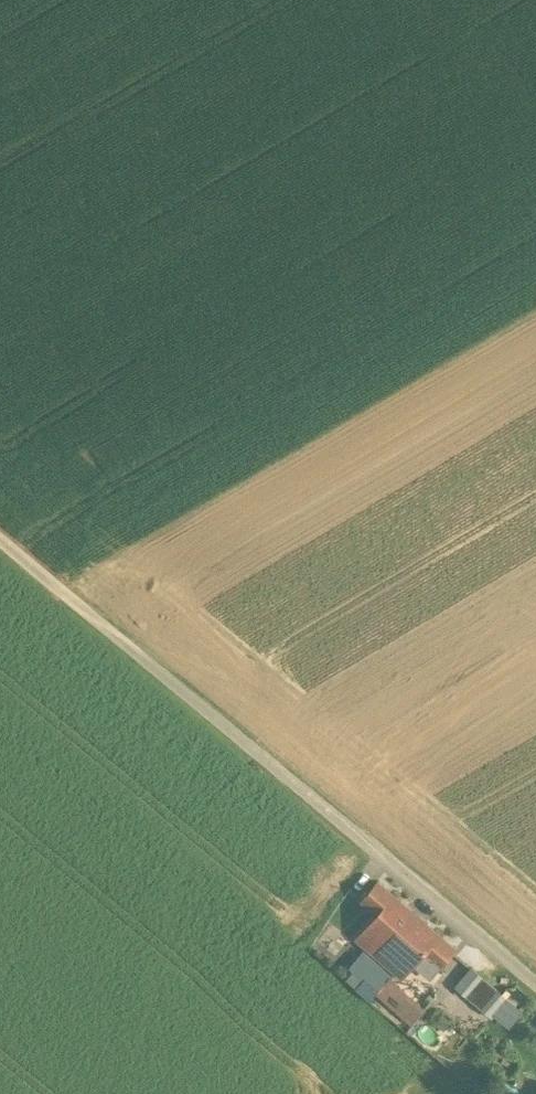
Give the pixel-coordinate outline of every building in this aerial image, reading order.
[(363,898),(378,881),(365,870),(352,887),(363,898)] [(456,949),(378,881),(363,898),(379,912),(369,923),(356,938),(403,978),(415,964),(425,952),(441,966),(456,949)] [(379,912),(363,898),(354,910),(369,923),(379,912)] [(388,972),(364,951),(352,967),(376,988),(379,985),(396,1001),(395,1003),(406,1011),(408,1009),(417,1016),(423,1008),(390,981),(388,984),(383,979),(388,972)] [(431,977),(441,966),(425,952),(415,964),(431,977)] [(509,1024),(523,1004),(466,965),(452,986),(509,1024)]
